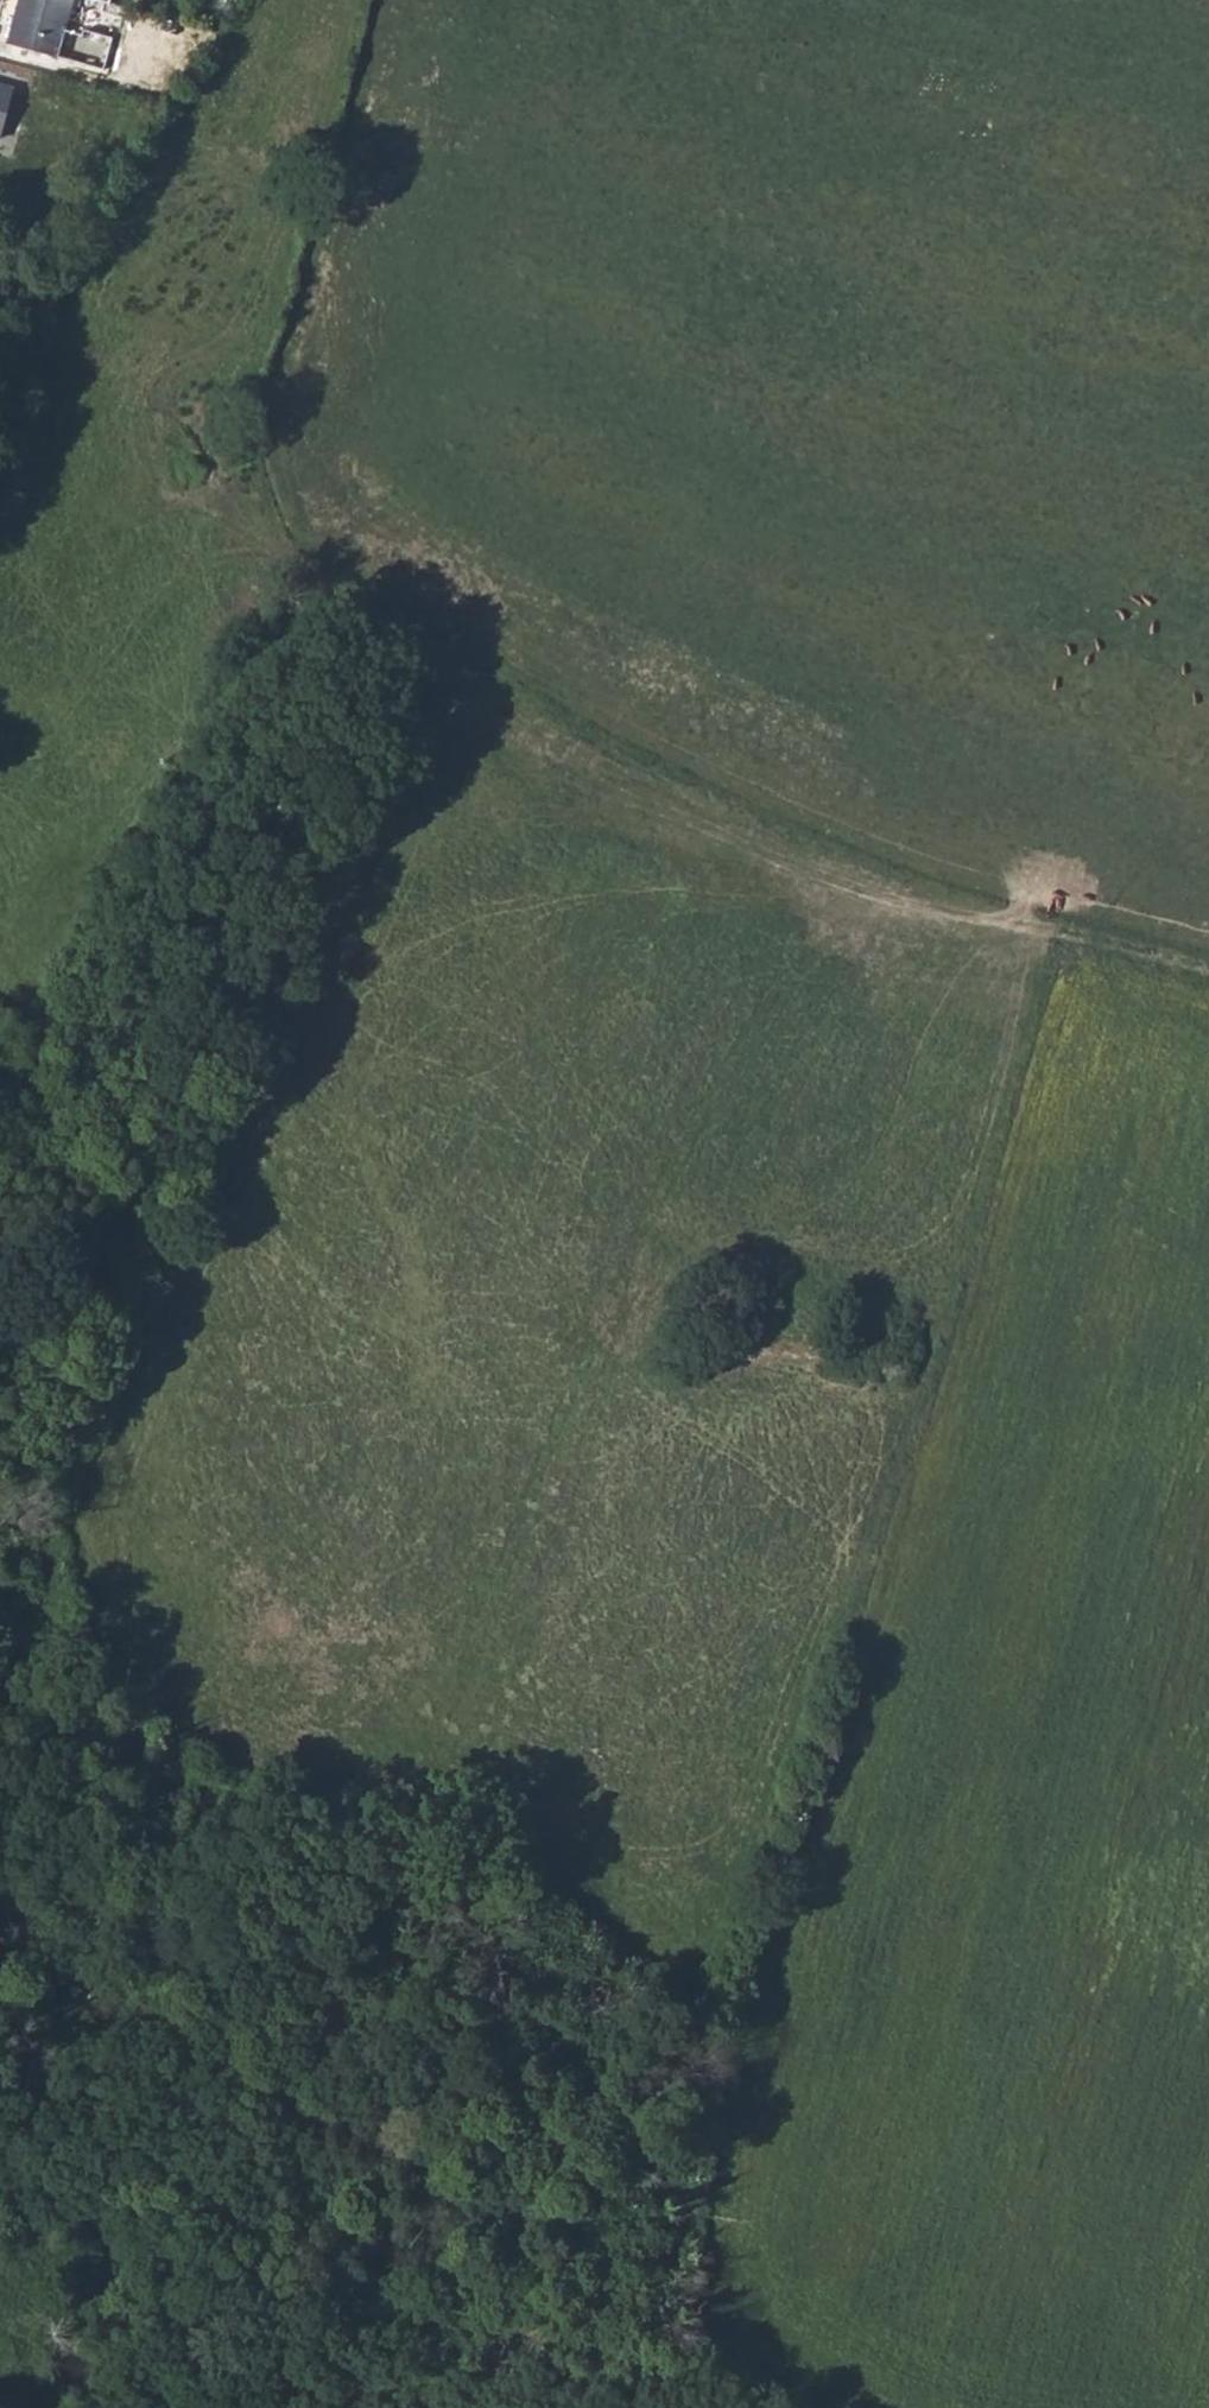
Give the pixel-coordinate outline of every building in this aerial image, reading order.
[(73,0),(19,0),(8,42),(57,56),(63,34),(71,36),(74,34),(78,21),(76,18),(68,16),(73,0)] [(14,88),(0,84),(0,136),(14,88)]
